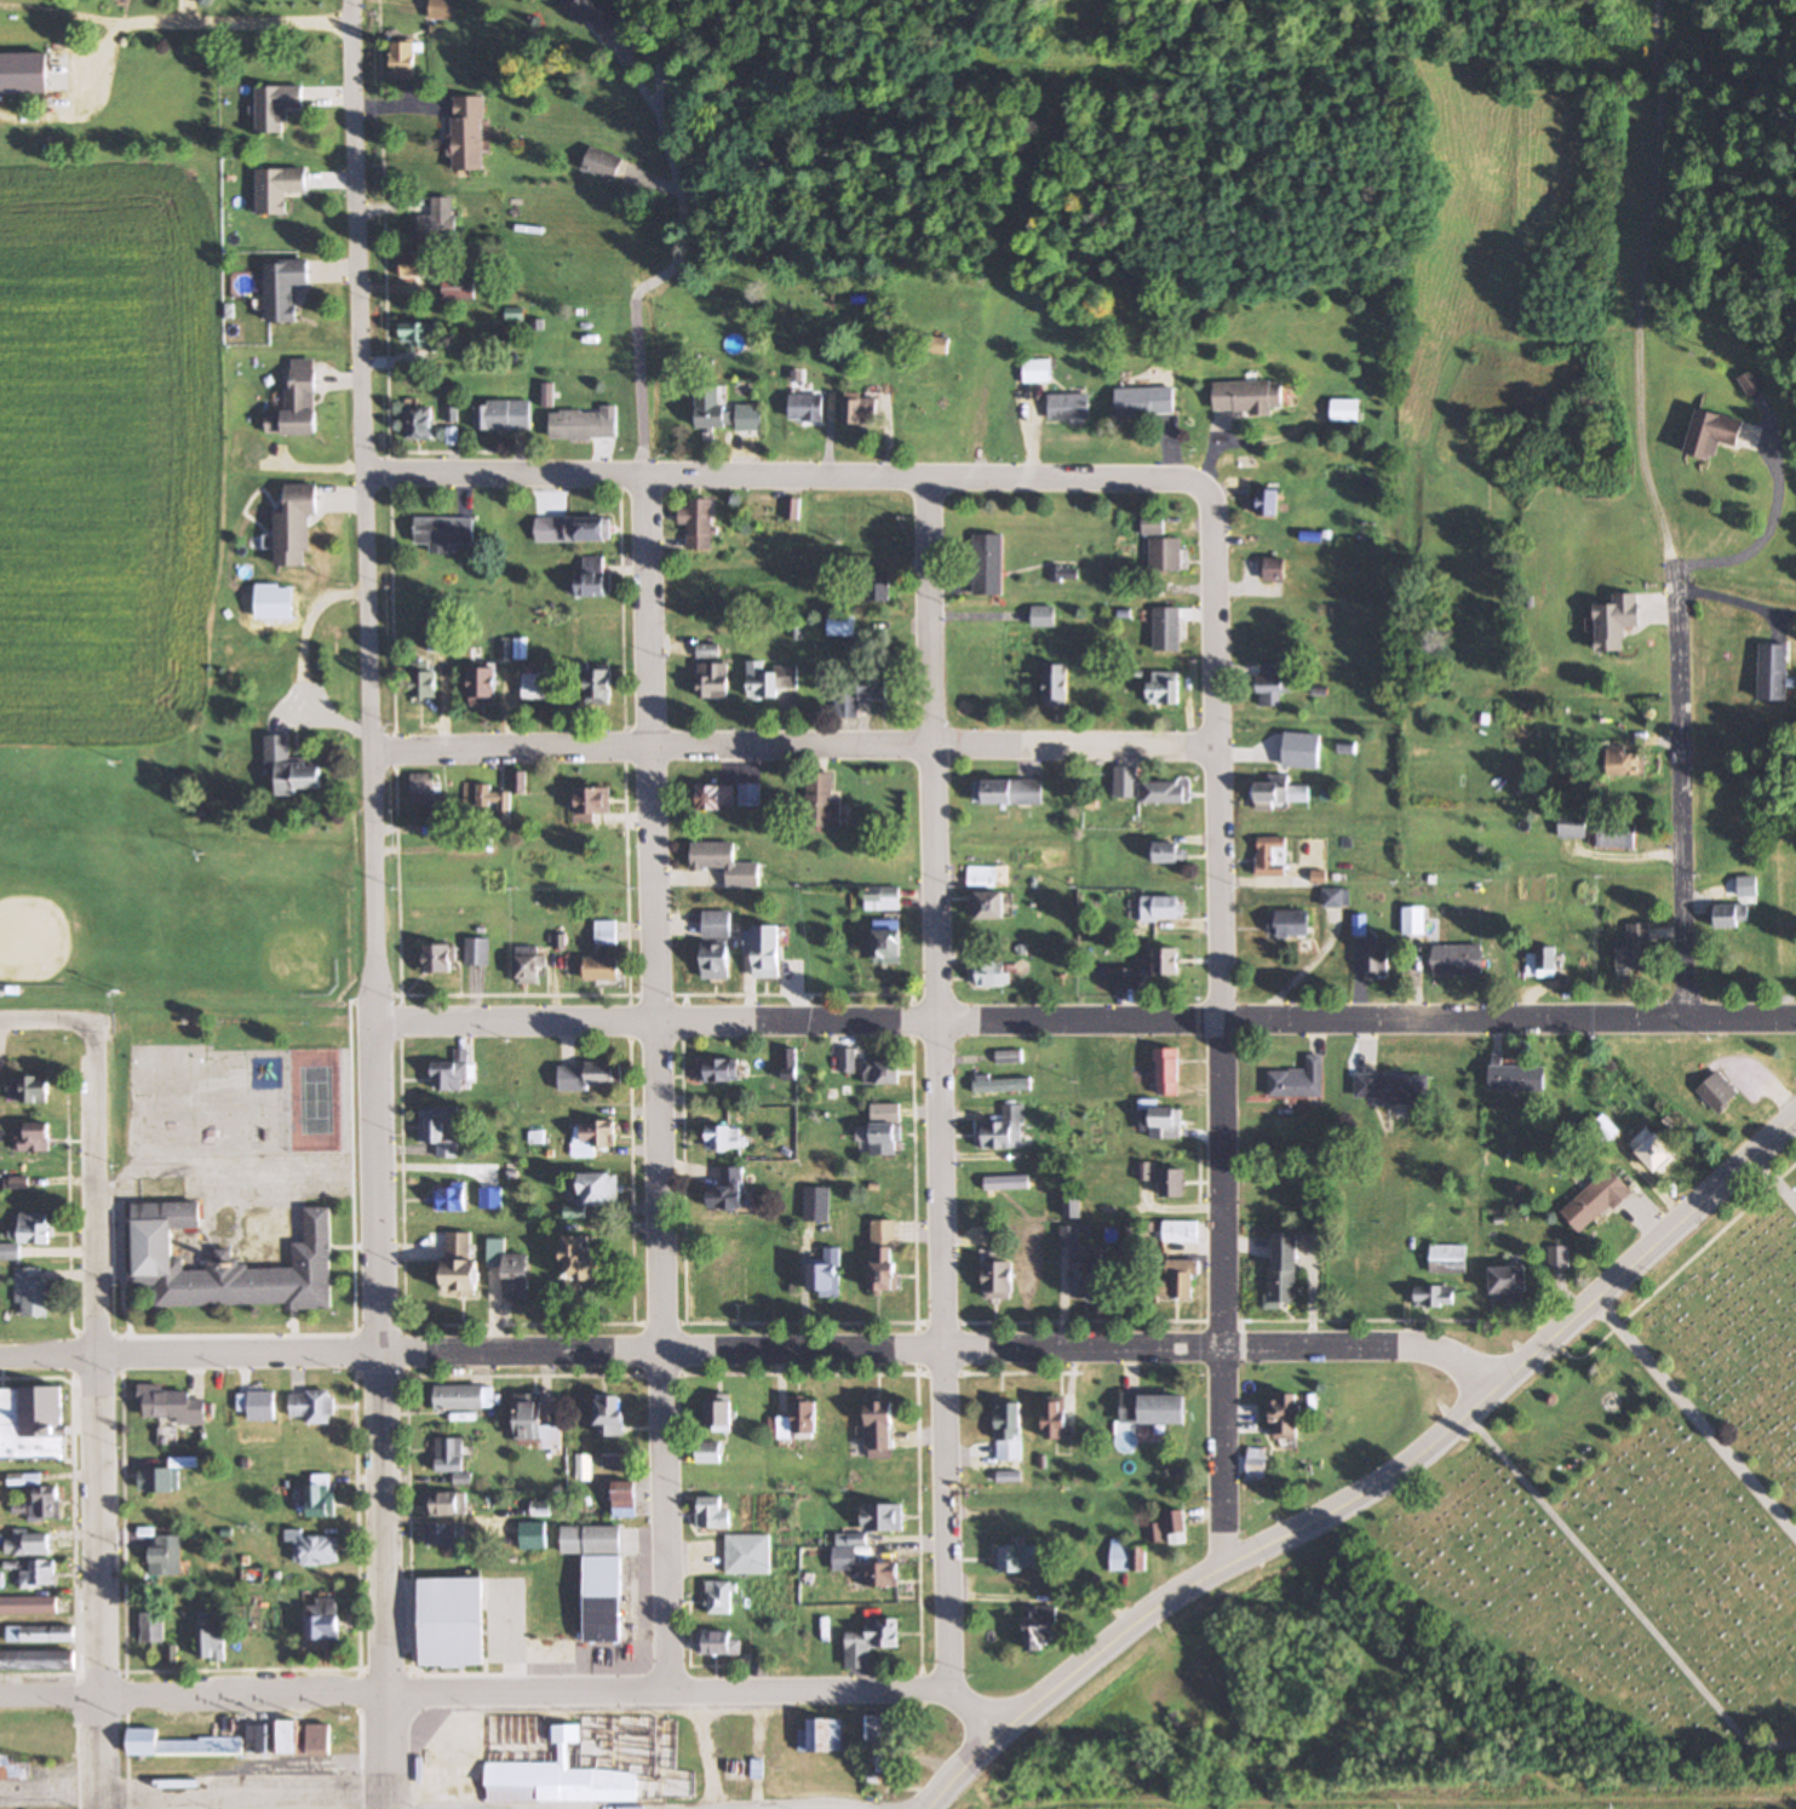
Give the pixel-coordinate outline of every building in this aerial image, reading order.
[(457,0),(432,0),(432,19),(457,19),(457,0)] [(394,79),(417,79),(417,43),(394,43),(394,79)] [(47,93),(47,52),(0,53),(0,93),(47,93)] [(305,85),(259,85),(259,132),(289,132),(289,107),(305,107),(305,85)] [(485,98),(455,98),(455,171),(485,171),(485,98)] [(583,166),(615,180),(625,159),(593,144),(583,166)] [(259,168),(259,213),(288,213),(288,193),(308,193),(308,168),(259,168)] [(434,197),(434,214),(420,214),(420,237),(457,237),(457,197),(434,197)] [(437,276),(437,251),(402,251),(402,276),(437,276)] [(269,321),(297,321),(296,283),(310,283),(309,259),(267,260),(269,321)] [(445,298),(476,298),(476,277),(445,277),(445,298)] [(441,348),(441,321),(402,321),(402,341),(418,341),(418,348),(441,348)] [(317,434),(317,358),(290,358),(291,412),(267,412),(268,435),(317,434)] [(1024,359),(1024,383),(1051,383),(1051,359),(1024,359)] [(1763,388),(1753,370),(1740,377),(1750,395),(1763,388)] [(1284,408),(1284,381),(1215,381),(1215,413),(1273,413),(1273,408),(1284,408)] [(698,427),(732,427),(732,405),(720,405),(719,385),(697,385),(698,427)] [(1176,415),(1176,388),(1117,388),(1117,415),(1176,415)] [(824,420),(824,394),(791,394),(791,420),(824,420)] [(1051,394),(1051,419),(1091,419),(1091,394),(1051,394)] [(877,399),(845,399),(845,424),(877,424),(877,399)] [(1361,399),(1332,399),(1332,422),(1361,422),(1361,399)] [(531,400),(476,400),(476,430),(531,430),(531,400)] [(406,439),(433,439),(433,407),(406,407),(406,439)] [(1745,420),(1698,408),(1687,453),(1716,460),(1721,441),(1739,446),(1745,420)] [(551,440),(606,440),(606,410),(551,410),(551,440)] [(276,512),(276,565),(309,565),(309,515),(318,515),(318,484),(287,484),(287,512),(276,512)] [(1279,489),(1260,489),(1260,515),(1279,516),(1279,489)] [(681,523),(690,523),(690,549),(713,549),(713,498),(689,498),(689,507),(681,507),(681,523)] [(537,516),(537,541),(611,541),(611,516),(537,516)] [(1165,517),(1143,517),(1143,535),(1165,535),(1165,517)] [(417,544),(432,544),(432,553),(451,553),(451,544),(474,544),(474,518),(417,518),(417,544)] [(1004,595),(1004,535),(975,535),(975,595),(1004,595)] [(1183,538),(1152,538),(1152,571),(1183,571),(1183,538)] [(610,556),(584,556),(584,577),(573,577),(573,595),(610,595),(610,556)] [(1286,558),(1265,558),(1265,581),(1286,581),(1286,558)] [(870,601),(891,601),(891,573),(870,573),(870,601)] [(1598,604),(1598,651),(1626,651),(1626,626),(1641,626),(1640,593),(1615,593),(1615,604),(1598,604)] [(1057,627),(1057,607),(1034,607),(1034,627),(1057,627)] [(1181,608),(1155,608),(1155,651),(1181,651),(1181,608)] [(452,616),(430,616),(430,651),(452,651),(452,616)] [(855,636),(855,616),(829,616),(829,636),(855,636)] [(698,644),(699,659),(719,658),(719,643),(698,644)] [(1762,700),(1789,700),(1789,643),(1762,643),(1762,700)] [(749,699),(782,699),(782,689),(799,689),(800,666),(766,665),(766,660),(750,660),(749,699)] [(412,661),(413,699),(437,699),(437,661),(412,661)] [(700,662),(700,699),(730,699),(730,662),(700,662)] [(1281,706),(1281,693),(1294,693),(1294,678),(1284,679),(1283,663),(1258,664),(1259,707),(1281,706)] [(1070,707),(1070,664),(1048,664),(1048,707),(1070,707)] [(496,667),(471,667),(471,705),(496,705),(496,667)] [(612,669),(587,669),(587,704),(612,704),(612,669)] [(1151,704),(1181,704),(1181,672),(1151,672),(1151,704)] [(523,700),(558,700),(558,673),(523,673),(523,700)] [(860,674),(860,692),(837,692),(837,720),(862,720),(862,700),(889,700),(889,674),(860,674)] [(266,736),(266,769),(271,769),(272,786),(277,786),(277,796),(300,796),(300,790),(322,790),(322,761),(290,761),(290,736),(266,736)] [(1628,745),(1610,745),(1610,775),(1646,775),(1646,754),(1628,754),(1628,745)] [(1137,782),(1137,766),(1116,766),(1116,801),(1189,802),(1189,782),(1137,782)] [(528,772),(515,772),(515,793),(528,793),(528,772)] [(835,773),(811,773),(811,827),(844,827),(844,798),(834,798),(835,773)] [(411,804),(435,804),(435,774),(411,774),(411,804)] [(1256,808),(1290,808),(1290,775),(1266,775),(1266,782),(1256,782),(1256,808)] [(977,780),(977,803),(1044,803),(1044,780),(977,780)] [(512,823),(512,792),(493,792),(493,784),(464,784),(464,810),(496,811),(496,823),(512,823)] [(736,810),(736,785),(699,785),(699,810),(736,810)] [(741,805),(761,805),(761,785),(741,785),(741,805)] [(613,788),(576,788),(576,823),(595,823),(595,814),(613,814),(613,788)] [(1587,837),(1587,811),(1560,811),(1560,837),(1587,837)] [(1637,819),(1599,819),(1599,848),(1636,848),(1637,819)] [(1258,877),(1287,877),(1287,837),(1258,837),(1258,877)] [(693,870),(728,869),(728,887),(760,886),(760,862),(736,863),(735,842),(692,842),(693,870)] [(1150,862),(1184,862),(1184,842),(1150,842),(1150,862)] [(996,866),(968,866),(968,887),(996,887),(996,866)] [(1325,906),(1350,906),(1350,888),(1325,888),(1325,906)] [(1005,919),(1005,890),(971,890),(971,919),(1005,919)] [(1143,896),(1143,920),(1184,920),(1184,896),(1143,896)] [(1712,905),(1712,928),(1750,928),(1750,905),(1712,905)] [(1427,935),(1427,906),(1403,906),(1403,935),(1427,935)] [(1270,935),(1310,935),(1310,910),(1270,910),(1270,935)] [(703,911),(703,937),(731,937),(731,911),(703,911)] [(875,963),(903,963),(903,920),(875,920),(875,963)] [(1618,940),(1618,969),(1653,969),(1653,923),(1629,923),(1629,940),(1618,940)] [(780,925),(754,925),(754,930),(746,930),(746,948),(755,948),(755,978),(780,978),(780,925)] [(465,966),(489,966),(489,938),(465,938),(465,966)] [(1389,980),(1389,943),(1367,943),(1367,980),(1389,980)] [(424,944),(424,973),(451,973),(451,944),(424,944)] [(730,979),(730,944),(704,944),(704,979),(730,979)] [(1484,945),(1435,945),(1435,976),(1484,976),(1484,945)] [(516,948),(516,980),(541,980),(541,948),(516,948)] [(1179,948),(1148,948),(1148,975),(1179,975),(1179,948)] [(1558,978),(1558,949),(1526,949),(1526,978),(1558,978)] [(619,957),(585,957),(585,980),(619,980),(619,957)] [(972,962),(972,986),(1010,986),(1010,962),(972,962)] [(1138,989),(1138,969),(1112,969),(1112,989),(1138,989)] [(455,1062),(432,1062),(432,1091),(467,1091),(467,1049),(455,1049),(455,1062)] [(785,1080),(795,1080),(795,1049),(785,1049),(785,1080)] [(1179,1094),(1179,1049),(1160,1049),(1160,1094),(1179,1094)] [(843,1050),(843,1069),(854,1069),(854,1050),(843,1050)] [(997,1063),(1022,1062),(1022,1050),(997,1051),(997,1063)] [(1547,1067),(1503,1067),(1503,1054),(1492,1054),(1492,1091),(1547,1092),(1547,1067)] [(1270,1070),(1270,1098),(1324,1098),(1324,1055),(1309,1055),(1309,1070),(1270,1070)] [(740,1060),(701,1060),(701,1081),(740,1081),(740,1060)] [(900,1061),(865,1061),(865,1084),(900,1084),(900,1061)] [(559,1064),(559,1089),(617,1089),(617,1064),(559,1064)] [(1741,1094),(1719,1072),(1699,1092),(1721,1114),(1741,1094)] [(1430,1075),(1356,1075),(1356,1103),(1429,1103),(1430,1075)] [(1031,1076),(974,1076),(974,1091),(1031,1091),(1031,1076)] [(49,1104),(49,1078),(11,1078),(11,1104),(49,1104)] [(1159,1107),(1159,1101),(1142,1101),(1142,1131),(1151,1131),(1151,1139),(1182,1139),(1182,1107),(1159,1107)] [(1024,1148),(1025,1105),(1003,1104),(1003,1122),(978,1122),(977,1148),(1024,1148)] [(458,1124),(458,1108),(419,1108),(419,1144),(435,1144),(435,1158),(458,1158),(458,1141),(444,1141),(444,1124),(458,1124)] [(615,1121),(582,1121),(582,1147),(615,1147),(615,1121)] [(900,1123),(870,1123),(870,1155),(900,1155),(900,1123)] [(48,1151),(48,1124),(16,1124),(16,1151),(48,1151)] [(707,1149),(741,1149),(741,1126),(707,1126),(707,1149)] [(1660,1174),(1680,1155),(1651,1126),(1631,1145),(1660,1174)] [(744,1167),(721,1167),(721,1187),(709,1187),(709,1208),(743,1209),(744,1167)] [(1563,1213),(1585,1236),(1633,1190),(1611,1167),(1563,1213)] [(1186,1169),(1162,1169),(1162,1197),(1186,1197),(1186,1169)] [(577,1206),(618,1206),(618,1173),(577,1173),(577,1206)] [(436,1187),(436,1211),(465,1211),(465,1187),(436,1187)] [(830,1187),(805,1187),(805,1221),(830,1221),(830,1187)] [(306,1208),(308,1246),(295,1246),(297,1270),(245,1273),(243,1268),(239,1268),(239,1259),(231,1260),(231,1250),(212,1250),(213,1258),(207,1258),(207,1269),(184,1270),(183,1258),(174,1258),(173,1229),(201,1228),(201,1198),(127,1200),(130,1256),(126,1256),(127,1283),(156,1282),(157,1304),(289,1299),(289,1306),(329,1305),(327,1207),(306,1208)] [(20,1243),(49,1244),(49,1223),(46,1223),(46,1214),(19,1213),(19,1225),(9,1225),(9,1243),(0,1243),(0,1260),(20,1260),(20,1243)] [(1198,1222),(1164,1222),(1164,1242),(1198,1242),(1198,1222)] [(1072,1297),(1097,1297),(1097,1246),(1080,1246),(1080,1225),(1061,1225),(1061,1247),(1072,1247),(1072,1297)] [(477,1259),(471,1259),(471,1232),(445,1233),(446,1296),(478,1295),(477,1259)] [(1299,1303),(1299,1233),(1273,1233),(1273,1303),(1299,1303)] [(565,1236),(565,1286),(596,1286),(595,1235),(565,1236)] [(529,1254),(503,1254),(503,1239),(487,1239),(488,1267),(504,1266),(504,1300),(530,1300),(529,1254)] [(1467,1245),(1431,1245),(1431,1274),(1467,1274),(1467,1245)] [(1571,1274),(1569,1246),(1548,1248),(1550,1275),(1571,1274)] [(899,1293),(899,1247),(874,1247),(874,1293),(899,1293)] [(810,1263),(810,1297),(840,1297),(840,1249),(827,1249),(827,1263),(810,1263)] [(718,1256),(717,1300),(744,1300),(745,1256),(718,1256)] [(985,1300),(1014,1300),(1014,1260),(985,1260),(985,1300)] [(1160,1260),(1160,1298),(1196,1298),(1196,1260),(1160,1260)] [(1494,1267),(1494,1301),(1529,1301),(1528,1267),(1494,1267)] [(49,1279),(41,1279),(41,1268),(15,1268),(15,1316),(49,1316),(49,1279)] [(1455,1286),(1416,1286),(1416,1307),(1455,1307),(1455,1286)] [(190,1391),(164,1391),(164,1384),(141,1384),(140,1419),(179,1419),(179,1425),(206,1425),(206,1399),(190,1399),(190,1391)] [(0,1387),(0,1456),(59,1455),(59,1436),(70,1436),(70,1423),(63,1424),(62,1386),(0,1387)] [(492,1411),(492,1387),(434,1387),(434,1411),(492,1411)] [(275,1393),(237,1393),(237,1413),(248,1413),(248,1422),(275,1422),(275,1393)] [(333,1393),(291,1393),(291,1423),(333,1423),(333,1393)] [(542,1395),(516,1395),(516,1441),(543,1441),(543,1454),(562,1454),(562,1425),(542,1425),(542,1395)] [(1123,1425),(1187,1425),(1187,1395),(1123,1395),(1123,1425)] [(1302,1438),(1302,1395),(1274,1395),(1274,1438),(1302,1438)] [(624,1437),(624,1397),(598,1397),(598,1437),(624,1437)] [(733,1432),(733,1402),(708,1402),(708,1432),(733,1432)] [(868,1402),(868,1458),(893,1458),(893,1402),(868,1402)] [(1068,1439),(1068,1402),(1048,1402),(1048,1439),(1068,1439)] [(777,1440),(817,1440),(817,1403),(793,1403),(793,1417),(777,1417),(777,1440)] [(1023,1460),(1023,1403),(997,1403),(997,1460),(1023,1460)] [(463,1440),(437,1440),(437,1473),(453,1473),(453,1484),(470,1484),(470,1475),(463,1475),(463,1440)] [(696,1464),(722,1464),(722,1443),(696,1443),(696,1464)] [(577,1457),(577,1481),(590,1481),(590,1457),(577,1457)] [(140,1492),(177,1492),(177,1468),(140,1468),(140,1492)] [(41,1474),(8,1474),(8,1484),(41,1484),(41,1474)] [(312,1486),(307,1486),(307,1518),(334,1518),(334,1476),(312,1476),(312,1486)] [(636,1518),(636,1482),(611,1482),(611,1518),(636,1518)] [(15,1513),(29,1513),(29,1519),(60,1518),(59,1485),(36,1486),(36,1504),(14,1505),(15,1513)] [(467,1493),(426,1493),(426,1516),(467,1516),(467,1493)] [(721,1510),(721,1497),(698,1497),(698,1529),(731,1529),(731,1510),(721,1510)] [(903,1505),(864,1505),(864,1532),(903,1532),(903,1505)] [(1170,1511),(1170,1544),(1187,1544),(1187,1511),(1170,1511)] [(546,1551),(546,1523),(520,1523),(520,1551),(546,1551)] [(426,1546),(459,1546),(459,1525),(426,1525),(426,1546)] [(562,1527),(620,1527),(620,1643),(585,1643),(585,1554),(562,1554),(562,1527)] [(6,1540),(6,1555),(49,1555),(49,1530),(16,1530),(16,1540),(6,1540)] [(181,1576),(181,1535),(151,1535),(151,1576),(181,1576)] [(770,1575),(770,1535),(726,1535),(726,1575),(770,1575)] [(339,1538),(297,1538),(297,1565),(339,1565),(339,1538)] [(1112,1572),(1147,1572),(1147,1548),(1132,1548),(1132,1538),(1112,1538),(1112,1572)] [(1038,1546),(997,1546),(997,1572),(1038,1572),(1038,1546)] [(834,1549),(836,1572),(856,1570),(854,1548),(834,1549)] [(30,1571),(21,1571),(21,1584),(55,1584),(55,1560),(30,1560),(30,1571)] [(899,1564),(868,1564),(868,1588),(899,1588),(899,1564)] [(421,1667),(420,1581),(481,1580),(483,1666),(421,1667)] [(707,1615),(733,1615),(733,1582),(707,1582),(707,1615)] [(0,1595),(0,1614),(57,1613),(57,1595),(0,1595)] [(317,1598),(319,1606),(310,1606),(310,1641),(340,1641),(340,1598),(317,1598)] [(1027,1609),(1027,1652),(1044,1652),(1057,1641),(1057,1608),(1027,1609)] [(142,1613),(142,1642),(165,1642),(165,1613),(142,1613)] [(847,1670),(847,1635),(868,1636),(868,1619),(900,1619),(900,1648),(871,1648),(870,1670),(847,1670)] [(6,1626),(7,1642),(73,1642),(73,1626),(6,1626)] [(199,1631),(200,1659),(213,1658),(213,1662),(226,1661),(225,1630),(199,1631)] [(697,1656),(742,1656),(742,1640),(733,1640),(733,1633),(697,1633),(697,1656)] [(166,1644),(167,1664),(177,1662),(176,1644),(166,1644)] [(73,1671),(73,1652),(0,1652),(0,1672),(73,1671)] [(868,1716),(870,1753),(890,1753),(889,1716),(868,1716)] [(279,1721),(279,1756),(299,1756),(299,1721),(279,1721)] [(809,1721),(809,1730),(799,1730),(799,1753),(844,1752),(844,1721),(809,1721)] [(306,1725),(308,1752),(332,1751),(332,1724),(306,1725)] [(249,1725),(251,1753),(269,1752),(268,1725),(249,1725)] [(131,1753),(242,1753),(241,1736),(200,1736),(200,1740),(159,1740),(159,1728),(131,1728),(131,1753)] [(638,1805),(486,1804),(486,1763),(560,1763),(560,1745),(553,1745),(553,1728),(580,1728),(580,1744),(568,1744),(568,1771),(638,1771),(638,1805)] [(33,1779),(33,1755),(0,1756),(0,1780),(33,1779)]
